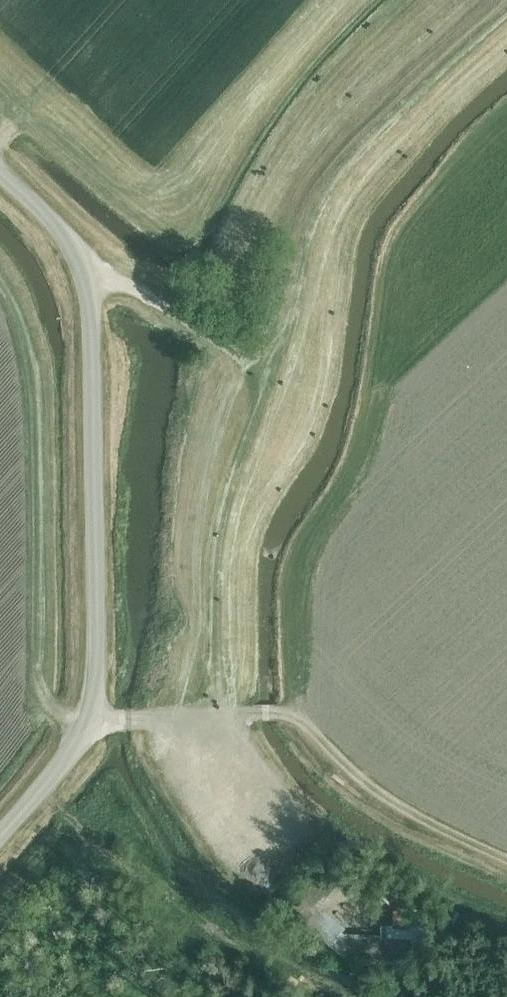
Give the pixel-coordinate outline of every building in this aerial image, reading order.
[(284,911),(303,927),(306,923),(332,944),(346,927),(320,906),(345,875),(326,860),(284,911)] [(345,955),(411,958),(412,935),(346,933),(345,955)]
